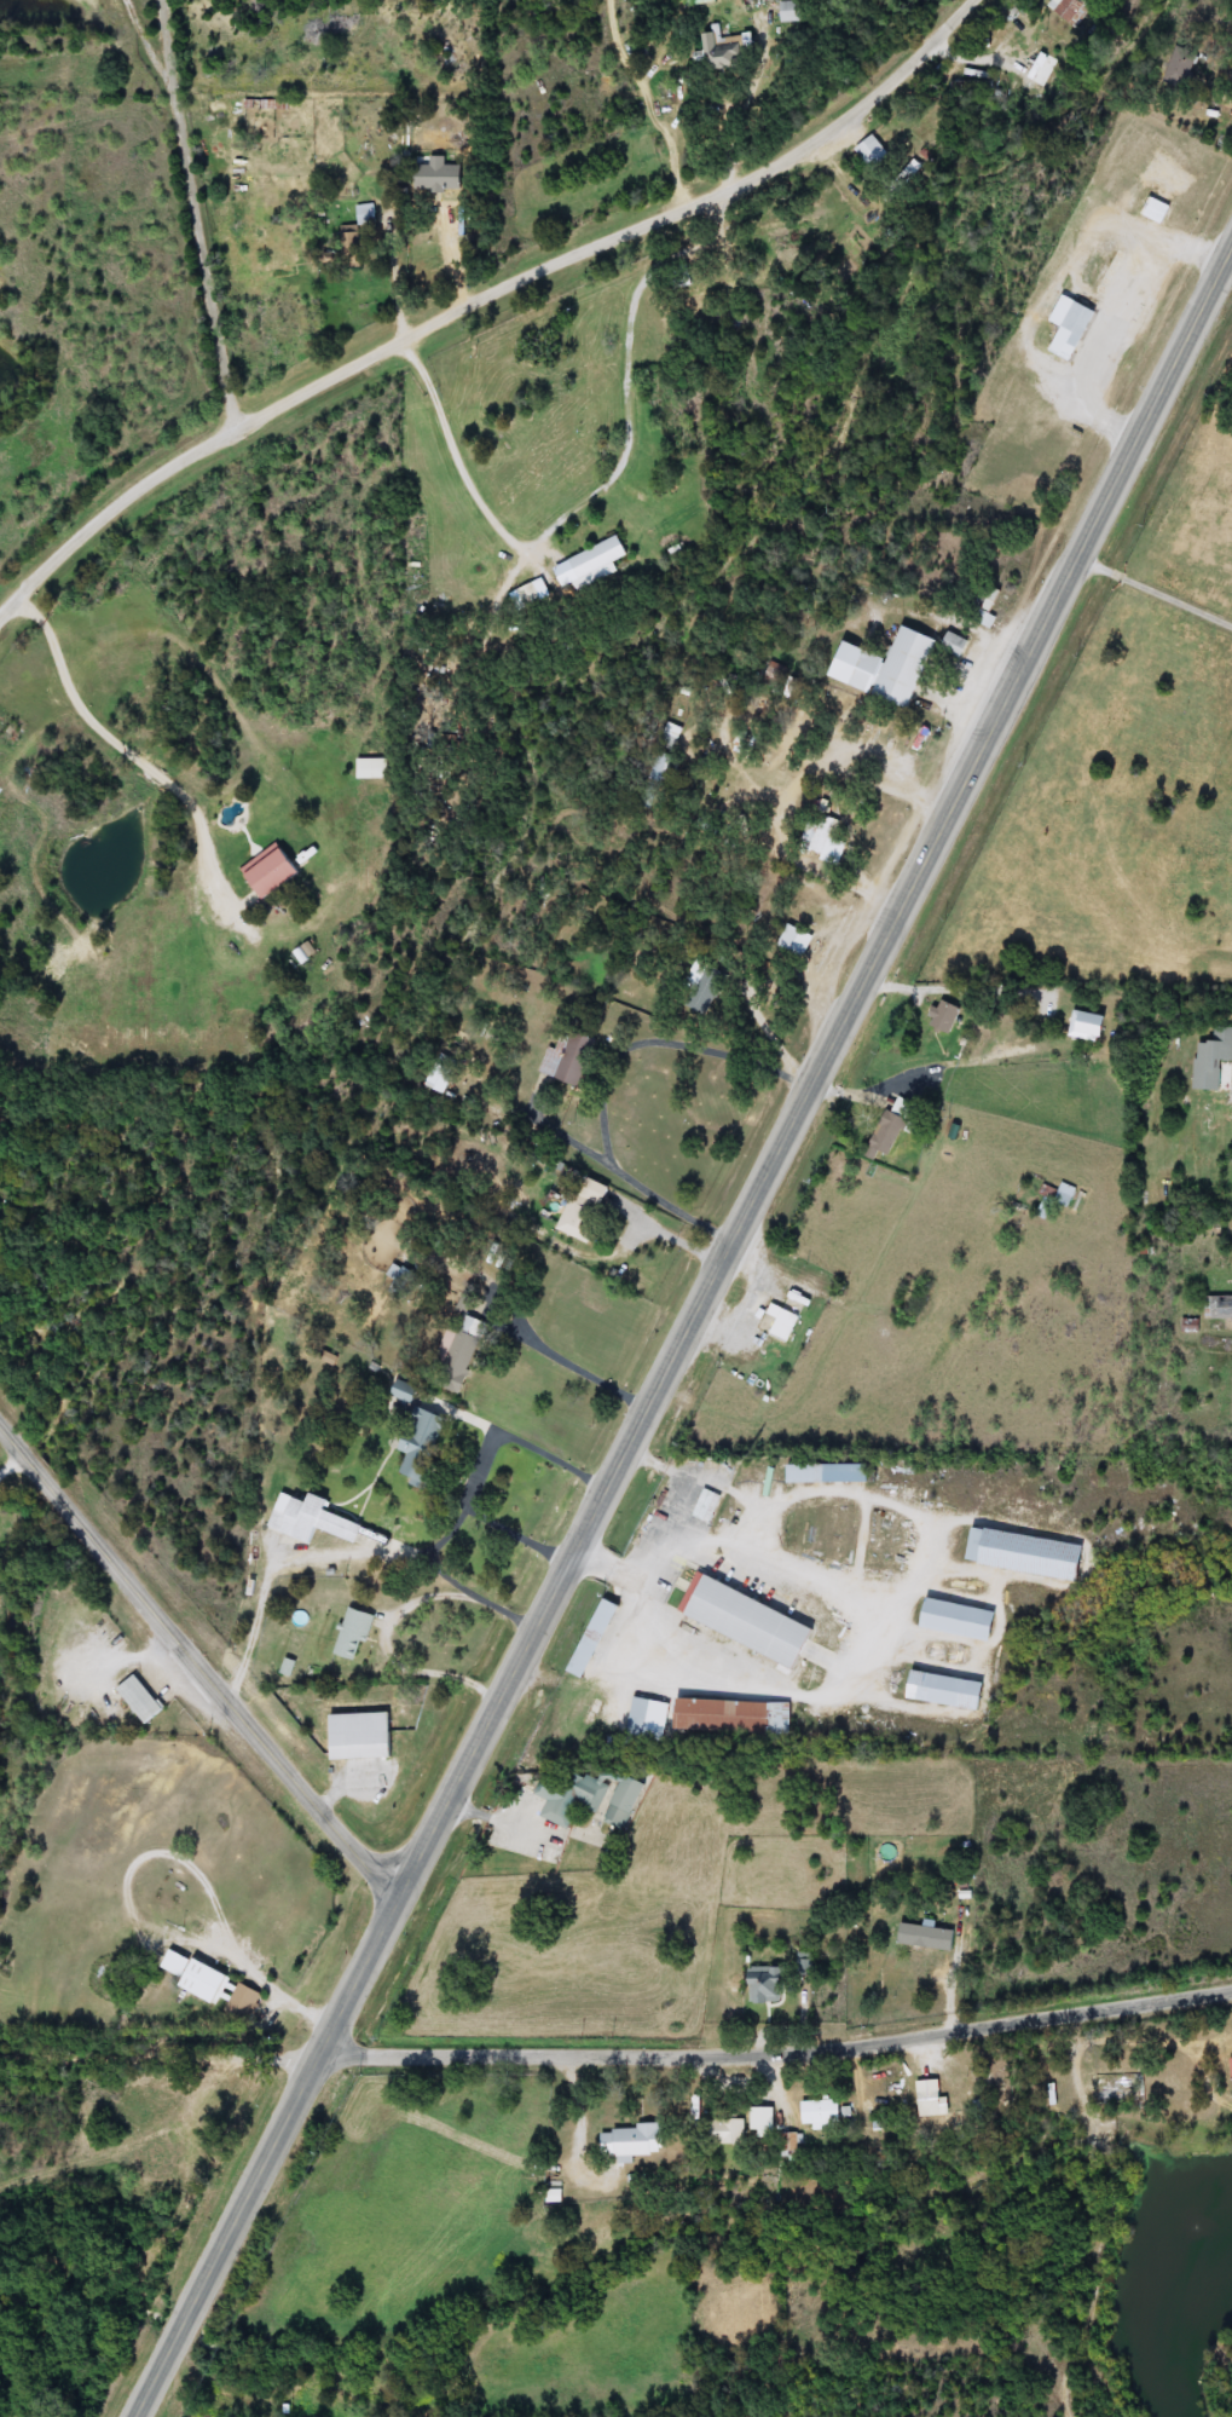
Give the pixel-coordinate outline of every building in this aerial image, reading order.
[(782,1),(803,1),(803,22),(782,22),(782,1)] [(725,42),(745,44),(742,67),(707,64),(710,30),(727,31),(725,42)] [(1196,52),(1185,90),(1161,82),(1173,45),(1196,52)] [(1052,70),(1040,94),(1011,80),(1023,56),(1052,70)] [(1114,206),(1121,192),(1135,200),(1128,213),(1114,206)] [(1167,208),(1157,225),(1135,213),(1146,195),(1167,208)] [(359,225),(358,207),(372,204),(375,224),(359,225)] [(1091,310),(1068,362),(1042,351),(1054,325),(1045,321),(1055,295),(1091,310)] [(554,567),(620,537),(629,554),(613,561),(618,573),(578,592),(574,583),(563,589),(554,567)] [(995,592),(985,613),(993,617),(988,629),(965,618),(981,584),(995,592)] [(904,709),(822,677),(835,641),(883,659),(896,625),(931,640),(904,709)] [(966,640),(958,659),(935,650),(942,630),(966,640)] [(786,668),(780,685),(760,677),(767,662),(786,668)] [(643,780),(664,754),(678,765),(658,791),(643,780)] [(389,780),(358,780),(358,758),(389,758),(389,780)] [(839,823),(832,837),(845,843),(835,866),(796,848),(811,811),(839,823)] [(272,900),(245,870),(278,840),(305,870),(272,900)] [(809,935),(797,961),(773,948),(785,923),(809,935)] [(683,1003),(702,967),(723,977),(702,1014),(683,1003)] [(925,1025),(938,999),(958,1010),(943,1034),(925,1025)] [(1231,1028),(1231,1061),(1216,1061),(1215,1091),(1191,1090),(1192,1042),(1211,1043),(1213,1027),(1231,1028)] [(538,1072),(549,1048),(555,1050),(565,1029),(595,1043),(574,1088),(538,1072)] [(421,1084),(438,1054),(447,1060),(444,1067),(451,1072),(439,1095),(421,1084)] [(883,1164),(861,1154),(879,1109),(902,1119),(883,1164)] [(1074,1188),(1066,1210),(1051,1204),(1045,1219),(1031,1216),(1042,1186),(1055,1189),(1058,1182),(1074,1188)] [(613,1202),(595,1248),(554,1231),(571,1186),(613,1202)] [(1203,1296),(1231,1296),(1231,1319),(1203,1319),(1203,1296)] [(764,1333),(777,1309),(796,1319),(783,1343),(764,1333)] [(456,1396),(429,1385),(458,1314),(485,1325),(456,1396)] [(445,1423),(416,1488),(393,1477),(404,1454),(393,1449),(411,1408),(445,1423)] [(854,1465),(854,1483),(779,1483),(779,1465),(854,1465)] [(688,1517),(700,1489),(717,1496),(706,1524),(688,1517)] [(349,1544),(313,1531),(308,1546),(262,1530),(268,1511),(278,1513),(283,1499),(297,1504),(301,1495),(324,1502),(320,1513),(357,1525),(349,1544)] [(1076,1545),(1071,1581),(958,1563),(964,1528),(1076,1545)] [(787,1667),(675,1619),(692,1577),(804,1625),(787,1667)] [(561,1673),(594,1598),(609,1605),(577,1680),(561,1673)] [(982,1639),(910,1628),(915,1598),(987,1610),(982,1639)] [(370,1617),(354,1663),(329,1655),(345,1608),(370,1617)] [(976,1681),(972,1711),(897,1698),(902,1669),(976,1681)] [(138,1724),(112,1689),(132,1674),(157,1711),(138,1724)] [(658,1744),(621,1737),(630,1697),(666,1704),(658,1744)] [(760,1734),(669,1730),(670,1698),(763,1703),(760,1734)] [(387,1732),(387,1758),(335,1758),(335,1732),(387,1732)] [(635,1789),(618,1829),(597,1821),(600,1816),(567,1802),(559,1825),(538,1818),(546,1796),(559,1801),(574,1765),(635,1789)] [(155,1969),(163,1950),(224,1978),(212,2007),(172,1989),(177,1978),(155,1969)] [(796,1955),(809,1955),(809,1975),(796,1975),(796,1955)] [(779,2003),(744,2003),(744,1968),(779,1968),(779,2003)] [(220,2013),(233,1984),(259,1996),(247,2025),(220,2013)] [(1083,2075),(1129,2069),(1132,2096),(1087,2102),(1083,2075)] [(935,2083),(935,2099),(943,2099),(944,2117),(913,2118),(913,2084),(935,2083)] [(837,2118),(837,2128),(797,2129),(797,2102),(852,2101),(852,2118),(837,2118)] [(741,2146),(706,2146),(706,2121),(741,2121),(741,2146)] [(657,2127),(658,2154),(629,2156),(630,2165),(617,2165),(615,2158),(596,2158),(595,2129),(657,2127)]
